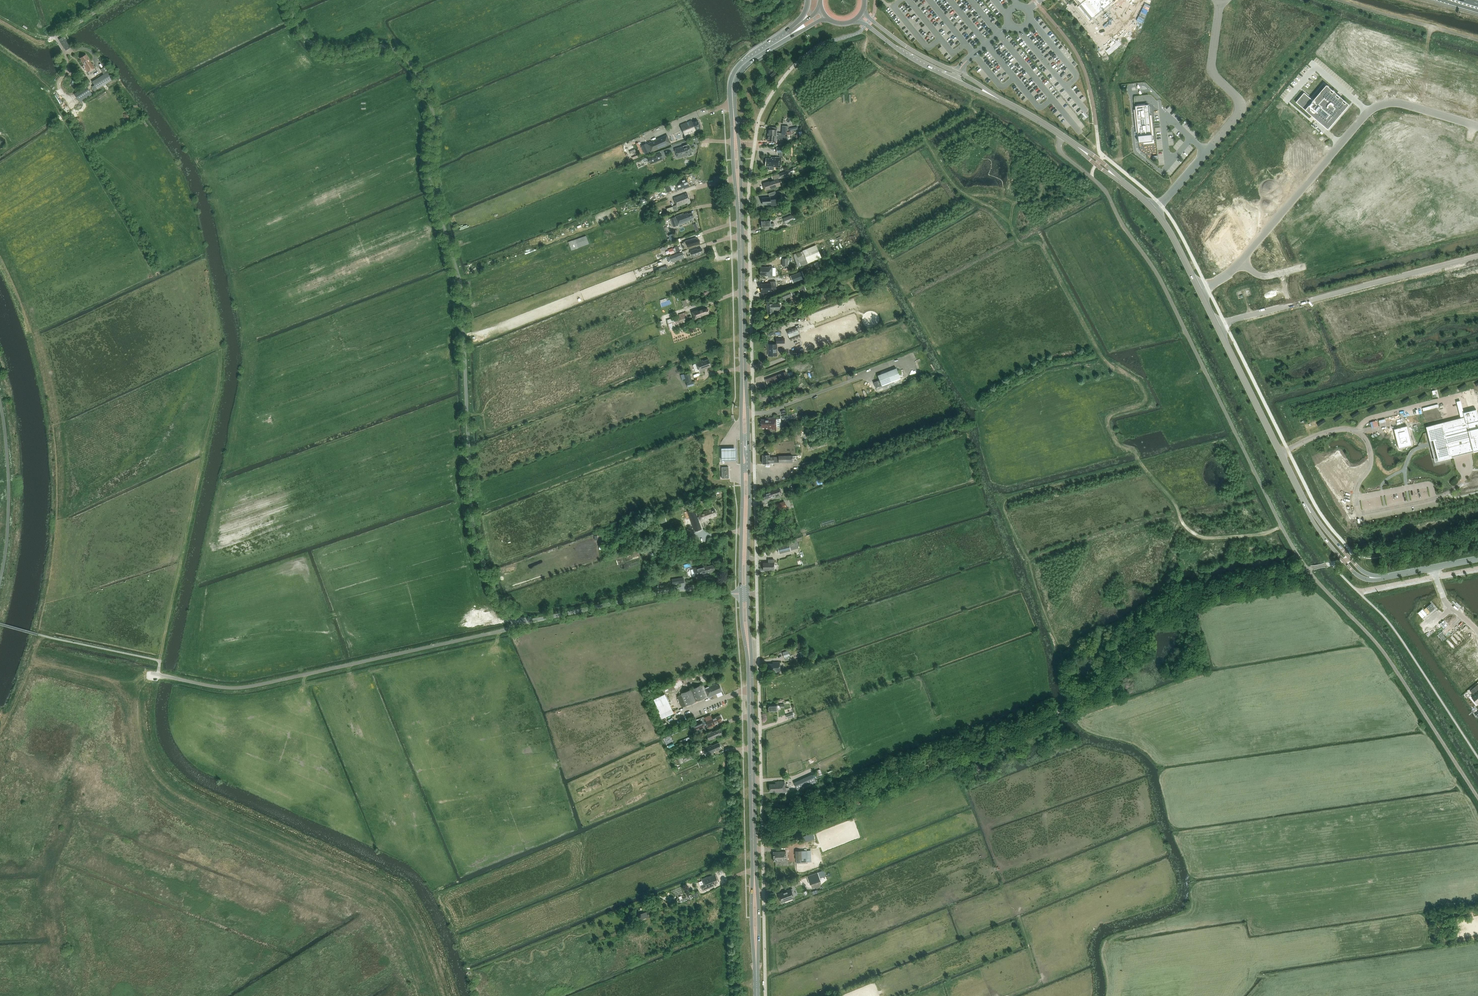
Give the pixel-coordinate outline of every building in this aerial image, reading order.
[(1082,0),(1079,2),(1091,16),(1111,0),(1081,0),(1082,0)] [(59,39),(60,40),(61,43),(63,45),(64,47),(66,50),(70,47),(68,45),(67,42),(65,40),(63,37),(59,39)] [(87,72),(95,67),(92,63),(92,64),(86,54),(80,58),(81,60),(84,65),(83,66),(84,68),(85,67),(87,72)] [(112,80),(107,72),(92,81),(96,89),(112,80)] [(91,95),(86,86),(74,94),(79,102),(91,95)] [(1304,93),(1296,102),(1328,130),(1348,107),(1325,87),(1314,101),(1304,93)] [(106,91),(98,96),(102,101),(109,96),(106,91)] [(1135,106),(1139,144),(1153,143),(1149,105),(1135,106)] [(692,120),(680,125),(685,136),(696,132),(695,130),(700,128),(697,120),(692,122),(692,120)] [(768,135),(785,136),(785,132),(786,132),(786,129),(788,129),(788,126),(782,126),(782,133),(776,133),(777,130),(768,129),(768,135)] [(671,143),(667,135),(647,143),(651,152),(671,143)] [(692,154),(689,144),(675,149),(678,158),(688,154),(688,156),(692,154)] [(663,159),(660,152),(648,157),(650,164),(663,159)] [(780,167),(781,159),(781,158),(776,157),(776,158),(771,157),(771,158),(766,158),(765,167),(769,167),(769,169),(774,170),(775,166),(780,167)] [(794,172),(792,168),(779,173),(781,178),(791,174),(791,173),(794,172)] [(684,189),(689,187),(685,177),(672,182),(675,191),(683,188),(684,189)] [(778,179),(763,183),(764,185),(763,185),(764,189),(765,189),(765,191),(780,186),(778,179)] [(672,206),(674,211),(678,210),(677,207),(687,203),(687,204),(690,203),(686,192),(673,197),(676,205),(672,206)] [(646,196),(639,198),(642,206),(649,204),(646,196)] [(770,197),(762,198),(763,205),(776,204),(775,197),(774,197),(772,197),(770,197)] [(683,214),(676,216),(670,218),(673,227),(689,221),(689,220),(692,219),(691,218),(693,217),(692,213),(688,214),(688,213),(683,215),(683,214)] [(793,220),(791,215),(783,218),(785,224),(793,220)] [(589,244),(586,236),(568,242),(571,250),(578,248),(578,247),(589,244)] [(696,238),(686,241),(683,242),(683,243),(681,243),(683,249),(700,243),(698,239),(697,239),(696,238)] [(680,251),(678,245),(674,246),(675,248),(673,248),(672,247),(668,249),(670,254),(680,251)] [(820,257),(815,245),(803,250),(802,250),(802,251),(793,254),(797,267),(805,265),(807,264),(807,263),(820,257)] [(690,251),(691,252),(689,253),(690,255),(692,255),(693,257),(699,255),(698,254),(703,252),(701,248),(697,250),(697,249),(690,251)] [(685,258),(682,251),(667,257),(669,262),(672,261),(673,262),(685,258)] [(772,277),(772,266),(769,266),(769,267),(761,267),(760,276),(767,276),(767,277),(772,277)] [(791,276),(794,282),(804,278),(802,272),(791,276)] [(776,289),(775,281),(770,282),(770,284),(760,285),(760,293),(766,293),(766,292),(771,292),(770,289),(776,289)] [(794,293),(793,290),(792,290),(792,289),(781,294),(783,300),(792,296),(792,295),(794,294),(795,293),(794,293)] [(780,304),(772,304),(767,304),(767,313),(774,313),(774,310),(780,310),(780,304)] [(698,310),(692,312),(694,319),(700,317),(700,316),(708,313),(708,312),(709,312),(709,309),(707,309),(707,308),(698,311),(698,310)] [(693,321),(691,316),(688,317),(686,313),(679,316),(667,320),(671,331),(678,328),(683,326),(682,325),(693,321)] [(769,356),(777,356),(777,344),(769,344),(769,356)] [(696,362),(696,363),(693,364),(692,366),(695,371),(696,372),(699,371),(700,372),(704,371),(703,369),(711,366),(708,359),(703,361),(703,360),(696,362)] [(899,378),(896,368),(877,375),(881,385),(899,378)] [(767,384),(788,376),(786,372),(766,379),(767,384)] [(1427,427),(1430,441),(1433,440),(1438,461),(1477,450),(1477,416),(1476,409),(1463,412),(1465,417),(1427,427)] [(768,429),(776,429),(776,430),(780,430),(779,427),(776,427),(775,417),(766,418),(766,420),(761,420),(761,428),(768,428),(768,429)] [(733,448),(721,448),(721,461),(733,460),(735,460),(735,448),(733,448)] [(777,462),(777,457),(773,457),(769,457),(769,455),(762,455),(763,463),(769,463),(769,462),(777,462)] [(769,499),(782,494),(780,487),(767,492),(767,493),(763,494),(764,499),(768,498),(769,499)] [(786,507),(784,502),(775,505),(774,505),(776,511),(777,510),(786,507)] [(713,515),(716,514),(714,508),(711,509),(711,508),(698,512),(701,522),(714,517),(713,515)] [(682,517),(685,525),(693,523),(690,514),(682,517)] [(790,550),(788,542),(777,545),(779,553),(790,550)] [(763,570),(774,570),(774,559),(768,559),(768,562),(763,562),(763,570)] [(694,569),(695,576),(696,576),(709,573),(708,572),(715,570),(714,565),(707,566),(707,565),(694,568),(694,569)] [(1431,601),(1418,612),(1425,620),(1438,609),(1431,601)] [(780,672),(780,662),(773,662),(773,663),(767,663),(767,671),(773,671),(773,672),(780,672)] [(703,684),(699,685),(681,693),(686,705),(705,697),(708,696),(709,697),(716,694),(716,693),(722,691),(719,684),(717,685),(716,683),(705,688),(703,684)] [(667,693),(655,697),(662,718),(674,714),(667,693)] [(706,720),(709,728),(715,725),(714,724),(722,721),(721,720),(722,718),(721,716),(720,716),(712,719),(712,718),(710,715),(705,717),(706,720)] [(698,724),(696,724),(693,726),(696,731),(700,729),(701,730),(705,728),(702,722),(698,724)] [(722,730),(720,730),(719,729),(712,732),(711,731),(706,734),(709,741),(715,738),(714,737),(721,734),(723,732),(722,730)] [(695,744),(693,739),(683,744),(684,748),(695,744)] [(721,744),(720,744),(719,742),(712,746),(711,745),(702,749),(705,756),(714,752),(714,751),(721,747),(722,746),(721,744)] [(695,757),(693,752),(682,756),(684,761),(695,757)] [(816,783),(812,774),(794,782),(798,792),(816,783)] [(776,793),(785,792),(785,781),(775,782),(775,784),(769,784),(770,791),(776,791),(776,793)] [(814,839),(812,833),(803,836),(805,842),(814,839)] [(811,862),(811,850),(795,851),(795,860),(796,860),(796,863),(807,863),(807,862),(811,862)] [(773,861),(786,860),(785,851),(773,852),(773,861)] [(810,885),(821,881),(818,872),(807,876),(810,885)] [(702,879),(703,884),(700,885),(702,890),(714,886),(713,884),(718,882),(715,874),(708,877),(702,879)] [(781,902),(794,897),(791,889),(785,891),(785,892),(778,894),(781,902)]
